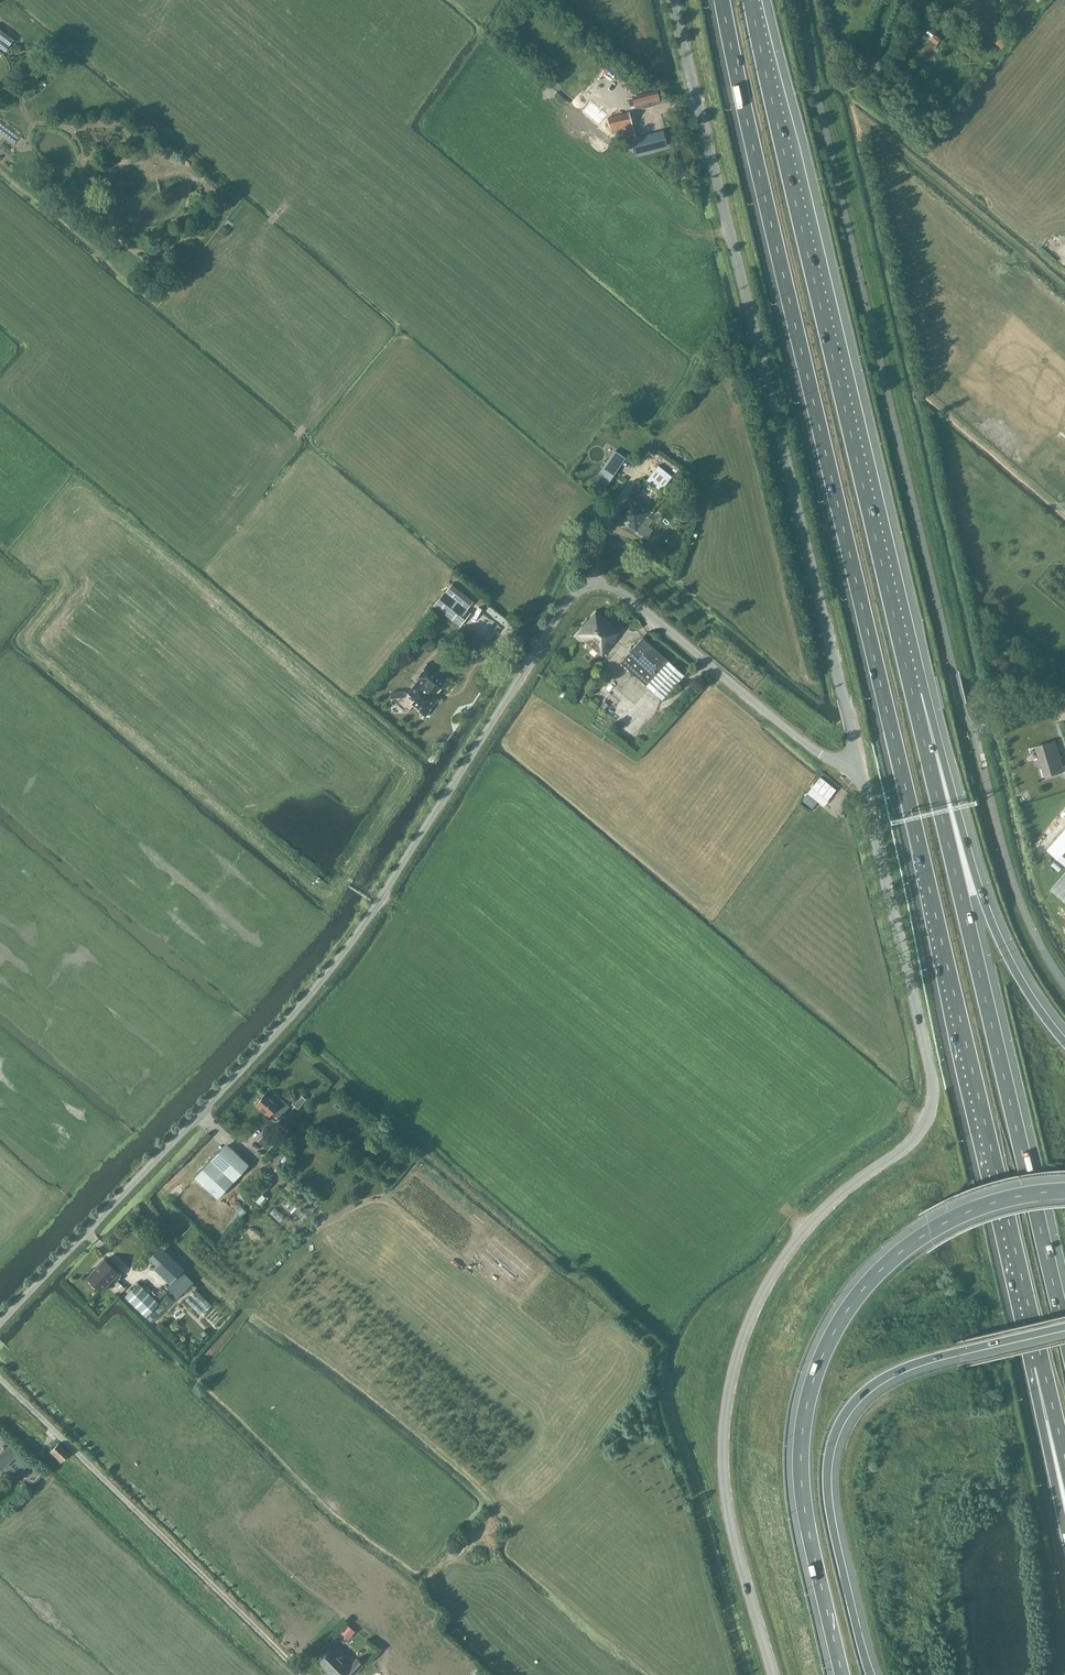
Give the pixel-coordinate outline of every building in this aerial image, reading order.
[(938,29),(927,20),(920,29),(931,37),(938,29)] [(5,51),(13,39),(0,29),(0,47),(5,51)] [(654,102),(660,101),(657,91),(628,98),(630,107),(634,106),(635,108),(643,106),(643,108),(654,105),(654,102)] [(592,101),(583,112),(598,124),(607,114),(592,101)] [(629,112),(607,117),(612,134),(624,131),(626,138),(635,135),(633,129),(629,112)] [(658,132),(666,124),(657,115),(649,123),(658,132)] [(632,139),(635,154),(667,146),(663,131),(632,139)] [(217,230),(225,236),(234,225),(227,219),(217,230)] [(593,482),(605,490),(626,458),(614,450),(593,482)] [(662,491),(672,477),(659,466),(648,479),(662,491)] [(654,512),(632,496),(617,516),(638,533),(644,525),(647,527),(652,521),(649,518),(654,512)] [(434,605),(460,626),(471,613),(467,609),(473,601),(451,584),(434,605)] [(615,638),(620,631),(596,610),(575,636),(582,642),(584,641),(603,656),(617,639),(615,638)] [(662,700),(684,675),(668,660),(643,637),(621,662),(662,700)] [(435,695),(445,683),(436,675),(437,674),(426,665),(423,669),(424,670),(418,677),(420,678),(407,694),(414,699),(411,703),(421,711),(425,714),(438,698),(435,695)] [(1038,746),(1041,757),(1039,757),(1045,777),(1063,771),(1064,776),(1064,766),(1063,766),(1055,741),(1038,746)] [(820,777),(812,788),(828,800),(836,790),(820,777)] [(1047,850),(1064,866),(1064,828),(1047,850)] [(1051,889),(1064,901),(1064,873),(1051,889)] [(279,1118),(285,1111),(289,1106),(276,1094),(272,1099),(265,1093),(255,1105),(269,1117),(273,1112),(279,1118)] [(305,1101),(299,1095),(293,1102),(299,1108),(305,1101)] [(335,1141),(345,1146),(350,1137),(340,1132),(335,1141)] [(222,1148),(195,1177),(218,1198),(245,1169),(222,1148)] [(317,1227),(324,1222),(320,1217),(313,1223),(317,1227)] [(307,1236),(314,1230),(310,1226),(303,1232),(307,1236)] [(178,1298),(194,1282),(182,1271),(185,1268),(160,1245),(149,1258),(156,1265),(153,1268),(170,1284),(167,1287),(178,1298)] [(102,1292),(119,1273),(105,1259),(87,1277),(102,1292)] [(146,1317),(160,1303),(139,1283),(125,1297),(146,1317)] [(185,1301),(201,1316),(211,1306),(194,1290),(185,1301)] [(168,1295),(160,1303),(146,1317),(152,1323),(174,1301),(168,1295)] [(864,1310),(857,1316),(861,1321),(880,1307),(873,1298),(862,1307),(864,1310)] [(70,1454),(59,1444),(50,1452),(61,1462),(70,1454)] [(11,1476),(16,1472),(18,1474),(29,1463),(9,1445),(0,1454),(0,1467),(11,1476)] [(342,1625),(350,1632),(357,1625),(349,1618),(342,1625)] [(319,1661),(330,1672),(328,1673),(331,1674),(341,1674),(349,1667),(331,1649),(319,1661)] [(363,1666),(357,1660),(346,1671),(349,1674),(353,1674),(363,1666)]
